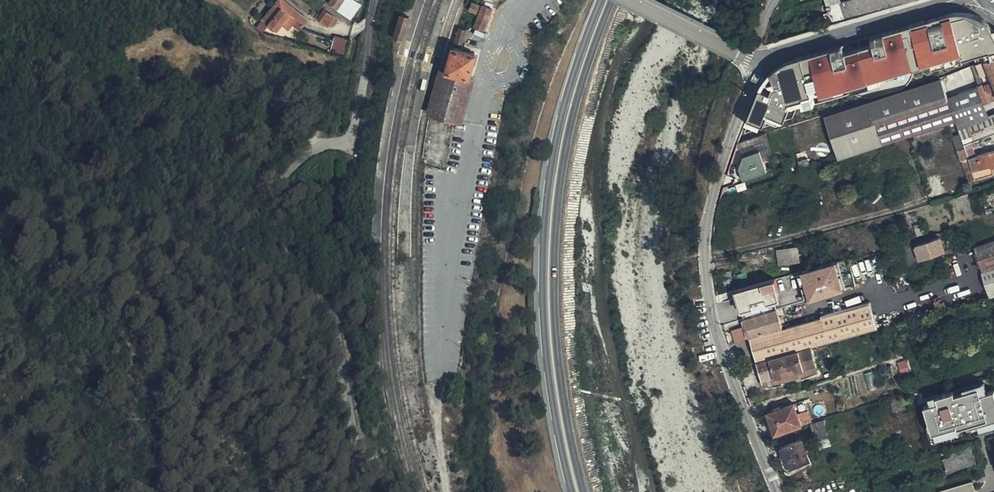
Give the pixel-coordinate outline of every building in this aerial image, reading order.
[(282,21),(291,27),(297,31),(305,20),(277,0),(259,25),(264,28),(265,27),(273,32),(279,25),(282,21)] [(325,5),(334,11),(342,0),(328,0),(325,5)] [(847,14),(869,8),(866,0),(843,0),(847,14)] [(476,13),(479,5),(471,2),(469,10),(476,13)] [(493,8),(484,4),(476,25),(486,29),(493,8)] [(993,56),(993,25),(989,20),(981,15),(969,13),(957,10),(950,12),(794,57),(782,63),(771,72),(764,80),(748,122),(763,126),(793,116),(798,105),(806,108),(851,94),(862,98),(870,96),(944,71),(982,61),(993,56)] [(325,27),(331,19),(321,11),(314,20),(325,27)] [(403,11),(395,34),(404,37),(411,14),(403,11)] [(288,32),(291,27),(282,21),(279,25),(288,32)] [(464,42),(468,28),(459,26),(455,40),(464,42)] [(483,38),(485,33),(476,29),(473,34),(483,38)] [(332,40),(330,52),(341,54),(345,43),(332,40)] [(440,67),(429,112),(456,118),(466,121),(472,94),(476,78),(471,77),(473,68),(478,49),(462,45),(455,43),(452,43),(447,61),(445,69),(443,68),(440,67)] [(982,61),(987,74),(991,83),(993,82),(993,56),(982,61)] [(877,116),(950,91),(950,89),(948,84),(944,71),(892,88),(870,96),(877,116)] [(978,78),(986,97),(993,94),(993,82),(991,83),(987,74),(978,78)] [(950,91),(957,113),(958,118),(969,113),(970,116),(990,108),(986,97),(978,78),(950,89),(950,91)] [(909,130),(947,116),(957,113),(950,91),(877,116),(885,138),(909,130)] [(993,106),(993,94),(986,97),(990,108),(993,106)] [(841,153),(885,138),(877,116),(870,96),(862,98),(827,110),(841,153)] [(990,108),(970,116),(975,128),(993,122),(993,106),(990,108)] [(969,113),(958,118),(959,121),(963,133),(975,128),(970,116),(969,113)] [(993,154),(993,141),(968,149),(974,171),(992,165),(991,159),(993,158),(992,154),(993,154)] [(738,157),(746,178),(769,170),(761,149),(738,157)] [(942,238),(948,236),(945,225),(915,234),(920,251),(944,243),(942,238)] [(973,242),(991,293),(993,292),(993,235),(973,242)] [(777,247),(779,263),(801,261),(799,246),(777,247)] [(811,298),(846,288),(838,259),(803,269),(811,298)] [(828,335),(860,326),(876,322),(869,295),(832,306),(802,315),(796,317),(783,321),(749,332),(751,341),(823,319),(828,335)] [(750,331),(783,321),(777,302),(769,304),(744,312),(750,331)] [(822,302),(807,306),(809,312),(823,308),(822,302)] [(812,340),(826,336),(828,335),(823,319),(751,341),(756,356),(812,340)] [(744,326),(733,328),(735,340),(746,338),(744,326)] [(812,340),(756,356),(763,377),(818,362),(812,340)] [(926,404),(935,438),(962,431),(960,426),(979,421),(981,428),(993,424),(993,389),(989,390),(986,382),(956,390),(956,389),(930,396),(932,402),(926,404)] [(794,397),(767,406),(774,427),(801,418),(794,397)] [(817,444),(831,440),(825,413),(811,418),(817,444)] [(806,440),(802,432),(782,441),(791,462),(811,453),(808,446),(810,445),(810,443),(809,441),(807,439),(806,440)] [(944,454),(946,469),(975,466),(974,451),(944,454)] [(939,491),(973,491),(976,491),(973,480),(939,491)]
